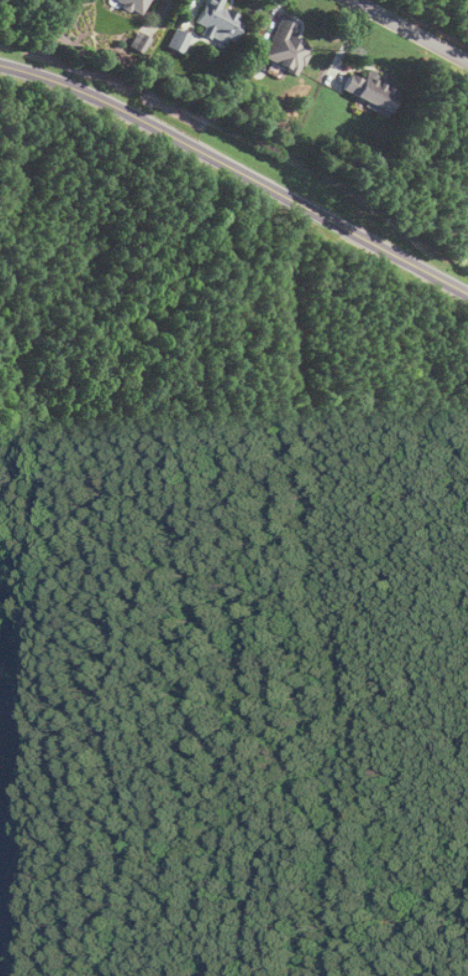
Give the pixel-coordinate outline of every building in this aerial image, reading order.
[(130,12),(130,11),(141,17),(151,0),(109,0),(130,12)] [(204,28),(201,35),(231,47),(243,18),(222,9),(226,0),(207,0),(196,25),(204,28)] [(262,60),(298,76),(310,47),(289,38),(295,23),(281,16),(262,60)] [(191,37),(176,30),(167,48),(182,55),(191,37)] [(131,49),(145,54),(150,40),(136,35),(131,49)] [(342,91),(367,104),(365,108),(387,119),(402,88),(368,72),(363,81),(350,75),(342,91)]
